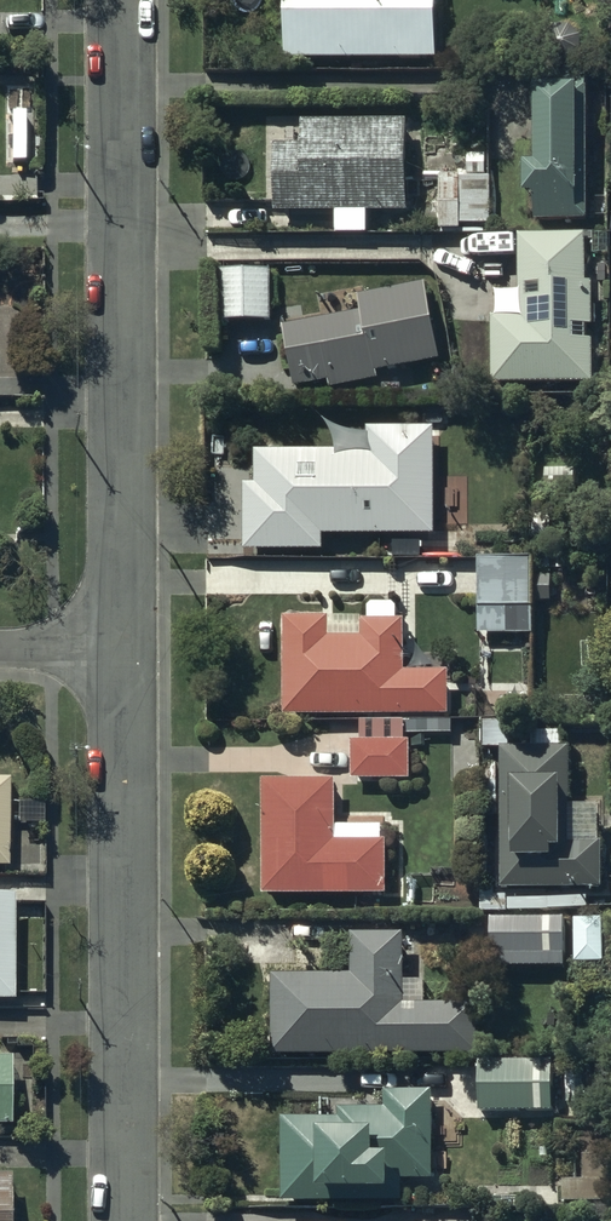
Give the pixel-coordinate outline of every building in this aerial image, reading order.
[(285,64),(437,65),(437,0),(286,0),(285,64)] [(551,35),(549,36),(548,37),(547,38),(546,40),(545,41),(544,43),(544,44),(543,46),(543,48),(543,50),(543,51),(543,53),(543,55),(544,56),(544,58),(545,59),(546,61),(547,62),(548,64),(549,65),(550,66),(552,67),(553,68),(555,69),(556,69),(558,70),(560,70),(561,70),(563,70),(565,70),(567,70),(568,69),(570,69),(571,68),(573,67),(574,66),(576,65),(577,64),(578,63),(579,61),(580,60),(581,58),(581,57),(582,55),(582,53),(582,52),(582,50),(582,48),(582,46),(581,45),(581,43),(580,42),(579,40),(578,39),(577,37),(576,36),(575,35),(573,34),(572,33),(570,32),(569,32),(567,31),(565,31),(564,31),(562,31),(560,31),(558,31),(557,32),(555,32),(554,33),(552,34),(551,35)] [(542,94),(537,94),(536,174),(525,174),(525,206),(536,205),(536,226),(588,226),(587,80),(541,80),(542,94)] [(301,149),(275,149),(274,217),(336,217),(337,239),(368,238),(368,216),(407,216),(406,127),(301,127),(301,149)] [(467,179),(440,180),(441,235),(460,235),(460,229),(491,229),(491,180),(486,180),(486,154),(473,154),(473,159),(467,159),(467,179)] [(519,320),(492,321),(491,389),(592,388),(592,345),(586,345),(585,331),(592,331),(592,286),(585,287),(585,240),(518,240),(519,320)] [(271,276),(221,276),(221,325),(271,325),(271,276)] [(360,317),(283,333),(295,392),(328,385),(330,394),(378,384),(376,377),(439,364),(424,289),(357,303),(360,317)] [(255,490),(245,490),(244,556),(323,556),(323,540),(435,540),(435,434),(368,434),(368,457),(255,457),(255,490)] [(534,564),(478,564),(478,639),(532,639),(532,603),(551,603),(551,581),(534,581),(534,564)] [(287,624),(285,721),(448,719),(447,677),(404,676),(403,625),(398,625),(398,607),(373,606),(369,612),(369,624),(287,624)] [(501,754),(510,753),(511,720),(481,719),(481,754),(501,754)] [(360,745),(351,745),(351,784),(410,784),(409,746),(405,746),(405,738),(454,738),(454,724),(360,725),(360,745)] [(510,753),(501,754),(501,895),(601,895),(601,848),(570,848),(570,754),(510,753)] [(0,785),(0,872),(8,872),(8,785),(0,785)] [(334,787),(265,787),(265,900),(386,900),(386,847),(382,847),(382,831),(334,831),(334,787)] [(14,1008),(13,905),(0,905),(0,1008),(14,1008)] [(563,924),(491,924),(492,971),(563,971),(563,924)] [(603,924),(575,924),(574,967),(603,967),(603,924)] [(325,981),(272,981),(272,1060),(478,1060),(478,1010),(403,1010),(403,941),(325,941),(325,981)] [(10,1133),(11,1064),(0,1064),(0,1133),(10,1133)] [(552,1066),(478,1066),(479,1118),(552,1119),(552,1066)] [(595,1074),(568,1074),(568,1115),(596,1114),(595,1074)] [(339,1123),(282,1123),(282,1210),(402,1208),(402,1186),(432,1186),(431,1098),(385,1098),(385,1114),(338,1114),(339,1123)] [(584,1159),(584,1184),(564,1185),(564,1205),(610,1205),(610,1188),(610,1159),(584,1159)]
